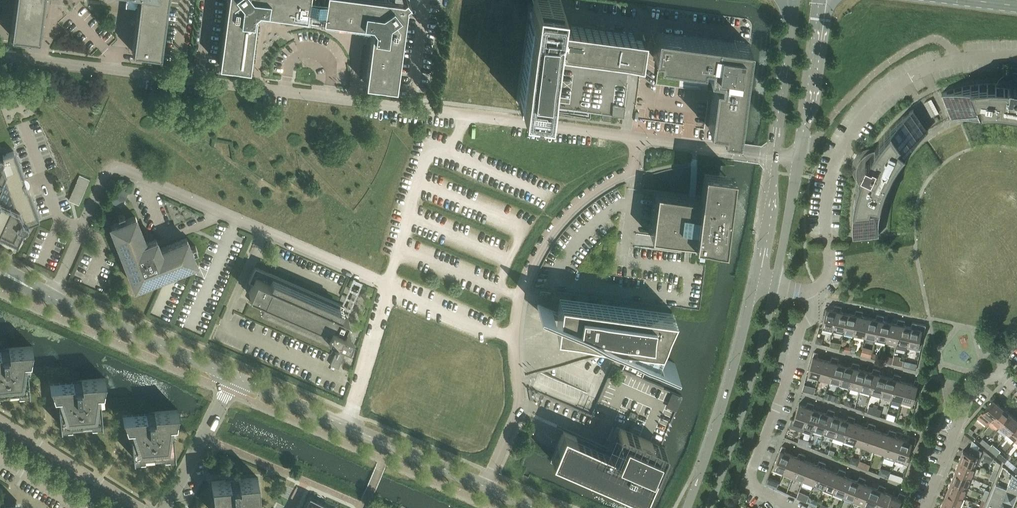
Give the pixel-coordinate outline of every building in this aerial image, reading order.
[(11,35),(40,39),(45,0),(15,0),(11,35)] [(162,55),(169,0),(131,0),(131,1),(132,2),(133,2),(134,3),(135,3),(136,2),(137,2),(138,1),(139,1),(139,5),(138,5),(132,51),(162,55)] [(313,0),(227,0),(219,64),(250,68),(257,15),(256,14),(260,10),(261,11),(310,18),(312,8),(313,0)] [(406,4),(409,0),(322,0),(320,19),(369,25),(370,25),(373,29),(372,30),(365,83),(396,87),(405,20),(406,4)] [(634,33),(555,22),(556,17),(557,17),(559,0),(532,0),(530,12),(530,14),(530,19),(529,19),(518,103),(545,106),(552,49),(640,61),(644,34),(634,33)] [(738,137),(750,44),(734,42),(733,43),(721,42),(722,40),(719,40),(719,41),(707,39),(707,38),(656,31),(653,55),(659,56),(659,63),(703,68),(704,64),(710,64),(708,76),(720,77),(719,83),(714,83),(708,127),(723,129),(722,135),(738,137)] [(1013,76),(1010,76),(1007,77),(1004,78),(1001,79),(998,81),(996,83),(991,83),(986,83),(981,83),(976,84),(971,85),(965,86),(959,87),(953,89),(947,91),(941,93),(951,117),(958,115),(965,113),(972,111),(979,110),(986,109),(994,109),(1001,109),(1016,112),(1016,77),(1013,76)] [(624,116),(625,106),(613,104),(612,114),(612,115),(624,116)] [(922,134),(928,129),(913,108),(908,111),(903,115),(899,119),(895,123),(891,127),(887,131),(884,135),(880,139),(877,143),(874,148),(871,148),(868,150),(865,151),(863,153),(861,156),(859,158),(857,163),(856,166),(855,169),(855,173),(856,176),(857,179),(858,182),(857,187),(855,192),(854,197),(853,202),(853,208),(852,214),(852,219),(852,225),(852,231),(852,237),(878,235),(878,227),(878,220),(879,213),(880,205),(881,198),(883,191),(885,184),(893,167),(897,160),(901,154),(906,149),(911,143),(916,138),(922,134)] [(29,190),(25,189),(24,183),(25,180),(24,179),(14,151),(3,155),(1,153),(0,153),(0,234),(17,242),(24,228),(26,228),(28,226),(28,224),(40,220),(29,190)] [(79,204),(90,179),(80,175),(71,196),(69,200),(75,202),(79,204)] [(125,199),(129,191),(119,187),(114,198),(123,202),(125,199)] [(724,245),(730,201),(693,195),(656,191),(651,236),(697,242),(695,254),(722,258),(724,245)] [(193,253),(198,251),(196,245),(190,247),(187,238),(160,248),(157,240),(154,238),(146,242),(135,215),(126,219),(124,213),(118,216),(120,221),(111,225),(135,286),(196,262),(193,253)] [(344,305),(338,303),(255,267),(249,281),(250,282),(253,283),(249,292),(254,294),(251,301),(338,339),(339,336),(348,340),(352,330),(343,326),(348,315),(347,315),(341,312),(344,305)] [(655,355),(674,312),(560,297),(555,332),(630,341),(629,343),(655,355)] [(833,328),(838,306),(834,305),(833,309),(826,308),(822,326),(833,328)] [(843,331),(847,313),(840,311),(841,306),(838,306),(833,328),(843,331)] [(854,333),(859,310),(855,309),(854,314),(847,313),(843,331),(854,333)] [(864,335),(868,317),(861,316),(862,311),(859,310),(854,333),(864,335)] [(875,338),(880,315),(876,314),(875,319),(868,317),(864,335),(875,338)] [(885,340),(889,322),(882,320),(883,316),(880,315),(875,338),(885,340)] [(896,342),(901,319),(897,319),(896,323),(889,322),(885,340),(896,342)] [(906,344),(910,326),(903,325),(904,320),(901,319),(896,342),(906,344)] [(917,347),(921,330),(924,331),(925,325),(912,322),(910,326),(906,344),(917,347)] [(339,367),(347,347),(339,344),(330,364),(339,367)] [(33,347),(0,350),(0,393),(19,391),(30,390),(28,368),(30,368),(33,347)] [(862,347),(860,355),(870,357),(872,350),(862,347)] [(818,377),(823,359),(816,357),(817,352),(813,351),(807,374),(818,377)] [(828,380),(835,357),(831,356),(830,361),(823,359),(818,377),(828,380)] [(839,382),(844,364),(837,363),(838,358),(835,357),(828,380),(839,382)] [(849,385),(855,363),(852,362),(851,366),(844,364),(839,382),(849,385)] [(860,388),(865,370),(858,368),(859,364),(855,363),(849,385),(860,388)] [(870,391),(876,368),(873,367),(871,372),(865,370),(860,388),(870,391)] [(881,394),(885,376),(879,374),(880,369),(876,368),(870,391),(881,394)] [(891,397),(897,374),(894,373),(892,378),(885,376),(881,394),(891,397)] [(901,400),(906,382),(899,380),(901,375),(897,374),(891,397),(901,400)] [(103,422),(101,400),(103,400),(106,378),(50,383),(57,404),(59,404),(61,426),(91,423),(103,422)] [(912,403),(918,380),(914,379),(913,384),(906,382),(901,400),(912,403)] [(676,409),(681,397),(673,394),(668,406),(676,409)] [(990,420),(1001,406),(993,399),(981,413),(980,412),(975,417),(985,425),(990,420)] [(809,407),(810,402),(807,401),(805,406),(798,403),(793,419),(791,419),(788,426),(801,430),(809,407)] [(813,428),(819,411),(812,408),(814,404),(810,402),(809,407),(801,430),(811,434),(813,428)] [(998,427),(1009,413),(1001,406),(990,420),(998,427)] [(829,414),(831,409),(827,408),(826,413),(819,411),(813,428),(823,432),(829,414)] [(834,435),(840,417),(833,415),(834,411),(831,409),(829,414),(823,432),(834,435)] [(175,454),(173,432),(175,431),(178,411),(179,411),(178,410),(155,412),(155,413),(155,414),(152,415),(152,417),(147,417),(146,413),(123,415),(123,416),(130,436),(132,435),(133,457),(135,457),(174,453),(174,454),(175,454)] [(888,412),(886,418),(893,421),(895,414),(888,412)] [(1016,421),(1016,419),(1009,413),(998,427),(1006,434),(1016,421)] [(850,421),(851,416),(848,415),(846,420),(840,417),(834,435),(844,438),(850,421)] [(854,442),(860,424),(853,422),(855,417),(851,416),(850,421),(844,438),(854,442)] [(1016,438),(1016,421),(1006,434),(1015,441),(1016,438)] [(870,428),(872,423),(868,422),(867,426),(860,424),(854,442),(864,445),(870,428)] [(875,449),(880,431),(874,429),(875,424),(872,423),(870,428),(864,445),(875,449)] [(644,502),(663,458),(661,457),(666,447),(620,427),(619,428),(619,430),(618,433),(618,435),(619,438),(620,440),(619,443),(615,442),(612,448),(616,450),(614,453),(563,430),(550,461),(644,502)] [(891,435),(892,430),(889,429),(887,433),(880,431),(875,449),(885,452),(891,435)] [(895,456),(901,438),(894,436),(896,431),(892,430),(891,435),(885,452),(895,456)] [(907,455),(910,446),(913,447),(916,438),(909,436),(908,440),(901,438),(895,456),(894,459),(907,464),(910,456),(907,455)] [(783,471),(790,454),(783,451),(785,447),(781,445),(773,467),(783,471)] [(975,467),(979,457),(981,451),(970,446),(967,452),(963,450),(958,461),(975,467)] [(793,475),(802,453),(798,452),(797,457),(790,454),(783,471),(793,475)] [(803,479),(810,462),(803,459),(805,455),(802,453),(793,475),(803,479)] [(813,483),(822,461),(818,460),(817,464),(810,462),(803,479),(813,483)] [(859,460),(857,466),(868,470),(870,464),(859,460)] [(823,487),(830,470),(823,467),(825,463),(822,461),(813,483),(823,487)] [(971,477),(975,467),(958,461),(954,471),(971,477)] [(833,491),(842,469),(839,468),(837,472),(830,470),(823,487),(833,491)] [(843,495),(850,478),(844,475),(845,471),(842,469),(833,491),(843,495)] [(967,487),(971,477),(954,471),(950,481),(967,487)] [(1012,473),(1006,488),(995,484),(990,495),(1013,505),(1016,495),(1016,478),(1012,473)] [(853,499),(862,477),(859,476),(857,480),(850,478),(843,495),(853,499)] [(258,477),(239,478),(239,481),(237,482),(237,479),(232,480),(232,482),(227,482),(226,480),(211,481),(213,501),(217,501),(217,507),(257,507),(256,497),(260,497),(258,477)] [(863,503),(870,486),(864,483),(865,479),(862,477),(853,499),(863,503)] [(963,497),(967,487),(950,481),(946,491),(963,497)] [(873,507),(882,485),(879,484),(877,488),(870,486),(863,503),(873,507)] [(890,494),(884,491),(886,487),(882,485),(873,507),(876,507),(885,507),(890,494)] [(959,507),(963,497),(946,491),(942,501),(959,507)] [(900,499),(903,500),(905,494),(899,492),(897,496),(890,494),(885,507),(897,507),(900,499)] [(1013,506),(1013,505),(990,495),(986,507),(988,507),(1012,507),(1013,506)] [(307,507),(327,507),(311,500),(307,507)]
